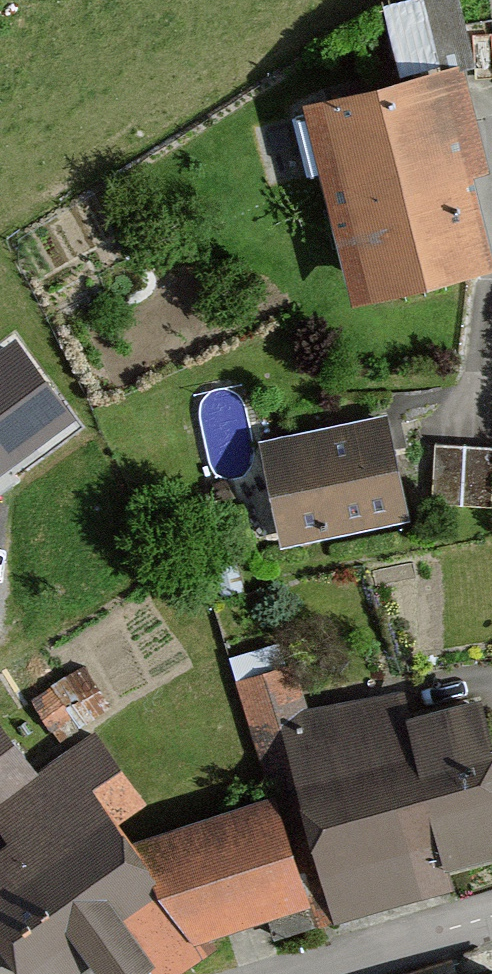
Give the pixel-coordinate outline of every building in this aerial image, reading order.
[(372,18),(392,95),(461,77),(467,75),(447,0),(443,0),(372,18)] [(305,117),(332,222),(473,185),(489,181),(461,77),(392,95),(305,117)] [(332,222),(357,315),(491,280),(491,259),(473,185),(332,222)] [(68,421),(15,348),(0,359),(0,469),(68,421)] [(385,427),(268,450),(285,539),(402,516),(385,427)] [(436,446),(432,503),(491,506),(491,488),(491,449),(436,446)] [(481,708),(404,728),(398,703),(307,725),(290,672),(231,691),(261,786),(294,776),(331,930),(446,903),(442,886),(491,872),(491,750),(481,708)] [(35,783),(0,735),(0,808),(35,783)] [(6,855),(0,859),(0,948),(19,973),(89,973),(93,972),(95,973),(156,973),(159,972),(125,923),(163,895),(136,851),(121,834),(143,817),(88,743),(35,783),(0,808),(0,847),(6,855)] [(274,805),(136,851),(163,895),(125,923),(159,972),(160,973),(196,973),(202,971),(199,955),(311,916),(274,805)]
